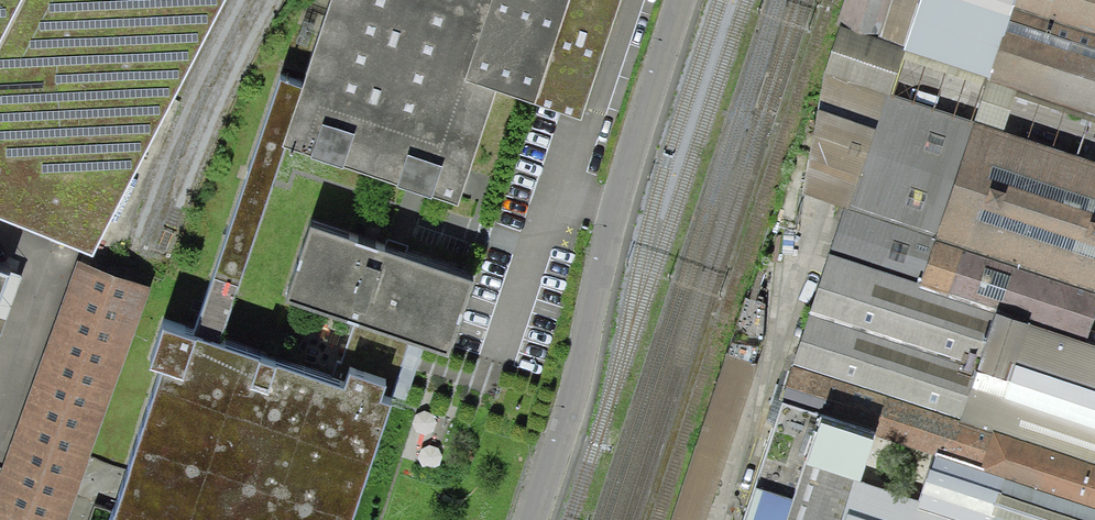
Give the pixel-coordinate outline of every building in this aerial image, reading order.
[(100,261),(233,0),(0,0),(0,220),(100,261)] [(619,0),(328,0),(281,147),(456,203),(493,90),(581,118),(619,0)] [(836,23),(878,38),(892,0),(845,0),(836,23)] [(900,52),(1094,118),(1094,0),(918,0),(900,52)] [(737,519),(1094,519),(1094,162),(881,91),(737,519)] [(308,229),(285,299),(453,355),(476,284),(308,229)] [(77,274),(0,484),(0,519),(61,519),(142,298),(77,274)] [(110,519),(346,519),(385,403),(173,333),(110,519)]
